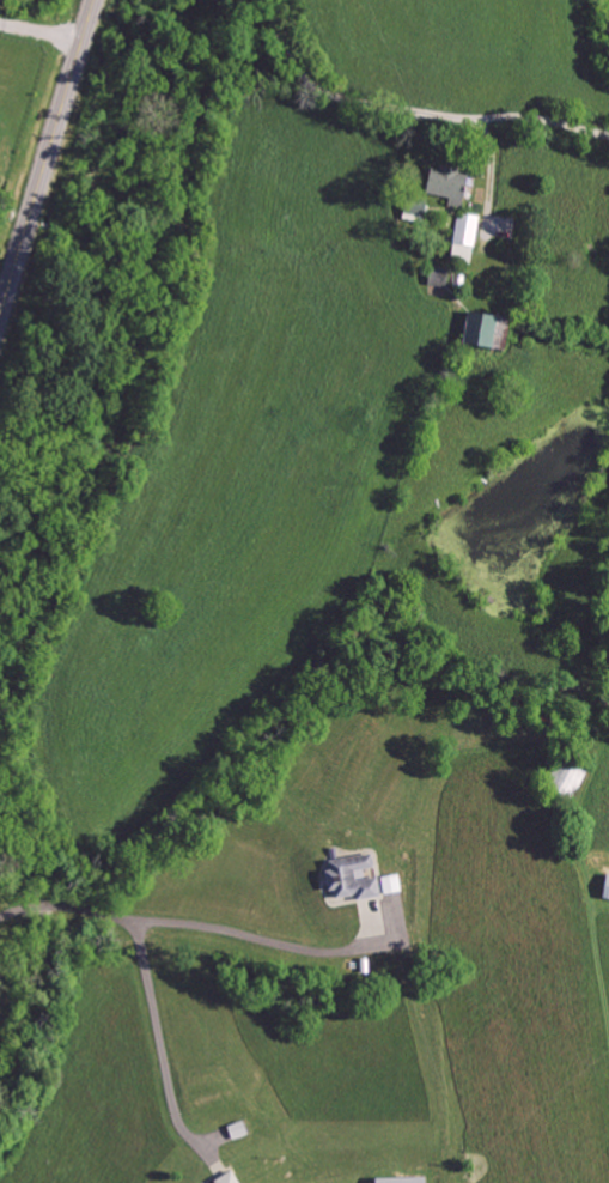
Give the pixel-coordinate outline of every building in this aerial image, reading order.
[(466,173),(427,166),(423,193),(448,198),(446,205),(460,207),(466,173)] [(450,260),(470,262),(476,216),(455,214),(450,260)] [(500,351),(505,319),(464,313),(459,344),(500,351)] [(572,796),(581,771),(557,762),(547,788),(572,796)] [(324,862),(330,900),(354,897),(355,901),(378,898),(375,878),(354,881),(353,872),(372,869),(370,855),(324,862)] [(382,894),(400,893),(398,876),(381,877),(382,894)] [(603,876),(601,901),(608,902),(608,877),(603,876)] [(211,1182),(237,1182),(230,1171),(211,1182)]
